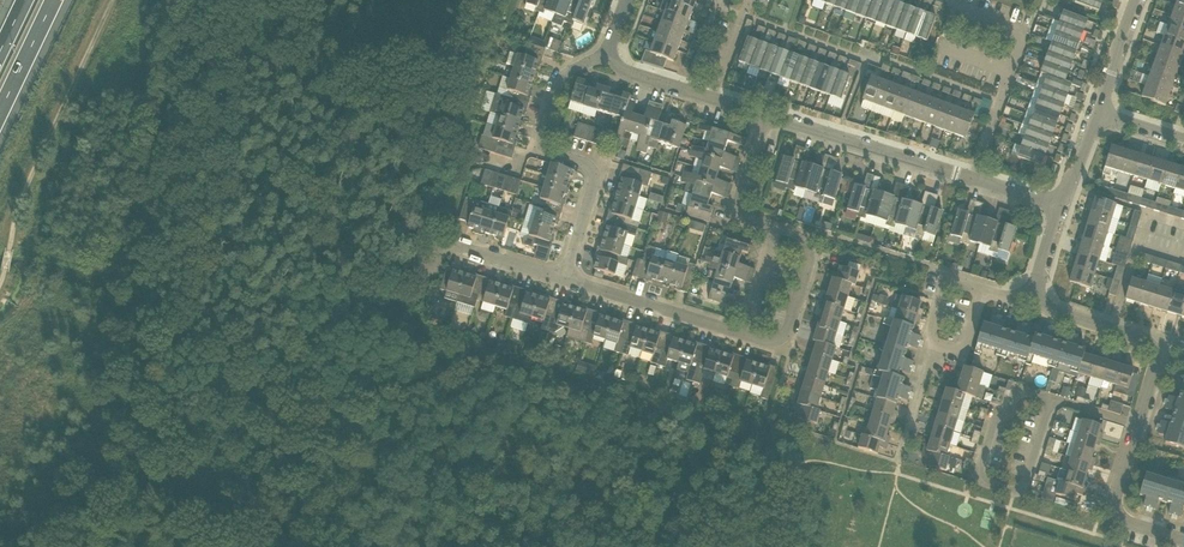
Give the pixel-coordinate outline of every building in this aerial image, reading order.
[(526,4),(537,7),(536,11),(544,14),(545,10),(547,5),(539,2),(540,0),(528,0),(526,4)] [(561,0),(540,0),(539,2),(547,5),(545,10),(555,14),(561,0)] [(577,0),(561,0),(555,14),(552,23),(562,27),(564,21),(573,25),(574,21),(573,21),(576,15),(567,12),(571,2),(575,4),(577,0)] [(574,21),(584,25),(593,1),(589,0),(577,0),(575,4),(571,2),(567,12),(576,15),(573,21),(574,21)] [(670,2),(665,0),(664,0),(660,10),(666,12),(689,21),(693,11),(670,2)] [(693,11),(697,0),(696,0),(670,0),(670,2),(693,11)] [(836,7),(846,11),(850,0),(838,0),(836,7)] [(846,11),(856,15),(861,0),(850,0),(846,11)] [(856,15),(866,18),(873,0),(861,0),(856,15)] [(884,0),(873,0),(866,18),(876,22),(884,0)] [(888,0),(884,0),(876,22),(886,26),(895,2),(888,0)] [(924,2),(922,8),(926,10),(928,4),(931,5),(933,0),(925,0),(924,2)] [(1099,11),(1103,1),(1101,0),(1076,0),(1075,2),(1099,11)] [(1176,6),(1183,9),(1183,0),(1178,0),(1176,6)] [(895,2),(886,26),(896,30),(905,6),(895,2)] [(915,10),(905,6),(896,30),(906,33),(915,10)] [(1172,16),(1183,20),(1183,9),(1176,6),(1172,16)] [(915,10),(906,33),(916,37),(925,14),(915,10)] [(685,31),(689,21),(666,12),(662,22),(685,31)] [(1088,20),(1064,12),(1060,22),(1084,31),(1088,20)] [(936,18),(925,14),(916,37),(927,41),(936,18)] [(805,24),(808,18),(801,16),(799,22),(805,24)] [(1172,16),(1168,26),(1183,32),(1183,20),(1172,16)] [(748,20),(745,28),(746,28),(751,30),(754,22),(748,20)] [(658,32),(682,41),(685,31),(662,22),(658,32)] [(1056,32),(1080,41),(1084,31),(1060,22),(1056,32)] [(1165,36),(1183,43),(1183,32),(1168,26),(1165,36)] [(491,40),(485,31),(479,35),(485,43),(491,40)] [(654,42),(678,51),(682,41),(658,32),(654,42)] [(1053,42),(1076,51),(1080,41),(1056,32),(1053,42)] [(531,36),(528,44),(543,48),(545,42),(531,36)] [(1183,55),(1183,43),(1165,36),(1161,46),(1183,55)] [(550,49),(554,39),(548,37),(544,46),(550,49)] [(1085,42),(1089,44),(1088,47),(1093,49),(1096,41),(1087,37),(1085,42)] [(758,42),(748,38),(739,62),(750,66),(758,42)] [(678,51),(654,42),(651,53),(646,51),(642,63),(664,69),(667,59),(674,62),(678,51)] [(760,70),(769,46),(758,42),(750,66),(747,73),(757,77),(760,70)] [(1053,42),(1049,53),(1072,61),(1076,51),(1053,42)] [(526,50),(544,56),(546,49),(543,48),(528,44),(526,50)] [(760,70),(770,73),(779,50),(769,46),(760,70)] [(893,46),(892,50),(891,53),(898,56),(900,49),(893,46)] [(1157,56),(1181,65),(1183,56),(1183,55),(1161,46),(1157,56)] [(544,56),(526,50),(524,57),(510,52),(507,64),(515,67),(535,73),(535,72),(537,67),(540,68),(544,56)] [(780,77),(789,54),(779,50),(770,73),(780,77)] [(1045,63),(1069,72),(1072,61),(1049,53),(1045,63)] [(780,77),(790,81),(799,57),(789,54),(780,77)] [(1153,66),(1177,75),(1181,65),(1157,56),(1153,66)] [(800,85),(809,61),(799,57),(790,81),(800,85)] [(811,88),(819,65),(809,61),(800,85),(811,88)] [(1048,76),(1065,82),(1069,72),(1045,63),(1041,74),(1048,76)] [(821,92),(829,69),(819,65),(811,88),(821,92)] [(1153,66),(1150,76),(1173,85),(1177,75),(1153,66)] [(511,78),(532,85),(533,79),(536,80),(538,73),(535,72),(535,73),(515,67),(511,78)] [(831,96),(839,72),(829,69),(821,92),(831,96)] [(831,96),(841,100),(850,76),(839,72),(831,96)] [(1035,88),(1037,83),(1028,80),(1018,76),(1016,81),(1026,85),(1028,85),(1030,86),(1035,88)] [(1048,76),(1044,86),(1068,94),(1072,84),(1065,82),(1048,76)] [(1146,86),(1169,95),(1173,85),(1150,76),(1146,86)] [(871,111),(874,104),(883,81),(872,77),(861,107),(871,111)] [(530,90),(532,85),(511,78),(508,91),(514,92),(512,98),(529,104),(533,91),(530,90)] [(578,79),(571,102),(584,106),(590,89),(583,87),(585,81),(578,79)] [(884,108),(893,84),(883,81),(874,104),(884,108)] [(884,108),(894,112),(903,88),(893,84),(884,108)] [(590,89),(584,106),(597,110),(605,87),(597,85),(596,91),(590,89)] [(1040,96),(1064,105),(1068,94),(1044,86),(1040,96)] [(1165,106),(1166,104),(1169,95),(1146,86),(1142,97),(1165,106)] [(611,89),(605,87),(597,110),(610,115),(616,97),(609,95),(611,89)] [(904,115),(913,92),(903,88),(894,112),(892,119),(902,123),(904,115)] [(904,115),(915,119),(923,96),(913,92),(904,115)] [(622,99),(616,97),(610,115),(623,118),(627,107),(631,96),(623,93),(622,99)] [(525,116),(529,104),(512,98),(496,94),(490,112),(520,121),(522,116),(525,116)] [(623,118),(619,130),(615,143),(621,145),(622,139),(630,141),(633,134),(632,134),(638,117),(632,115),(637,98),(631,96),(627,107),(623,118)] [(925,123),(933,99),(923,96),(915,119),(925,123)] [(1037,107),(1060,115),(1064,105),(1040,96),(1037,107)] [(925,123),(935,127),(944,103),(933,99),(925,123)] [(639,143),(643,145),(656,103),(650,101),(644,119),(638,117),(632,134),(633,134),(630,141),(639,143)] [(469,105),(466,104),(461,103),(459,109),(467,111),(469,105)] [(664,125),(658,123),(663,106),(656,103),(643,145),(641,152),(647,154),(649,146),(657,149),(659,142),(664,125)] [(945,130),(954,107),(944,103),(935,127),(945,130)] [(945,130),(955,134),(964,111),(954,107),(945,130)] [(1037,107),(1033,117),(1056,125),(1060,115),(1037,107)] [(964,111),(955,134),(966,138),(975,115),(964,111)] [(497,127),(517,133),(518,127),(521,128),(523,122),(520,121),(490,112),(486,124),(497,127)] [(1011,130),(1013,125),(1005,123),(1007,119),(1003,117),(1000,126),(1011,130)] [(1033,117),(1029,126),(1053,135),(1056,125),(1033,117)] [(679,148),(686,125),(672,121),(670,127),(664,125),(659,142),(679,148)] [(581,139),(585,125),(579,123),(574,137),(581,139)] [(592,127),(585,125),(581,139),(588,141),(592,127)] [(1029,126),(1025,137),(1049,145),(1053,135),(1029,126)] [(497,146),(514,151),(516,146),(516,145),(518,140),(515,139),(517,133),(497,127),(493,138),(483,135),(479,148),(491,152),(490,152),(491,152),(495,154),(497,146)] [(588,141),(595,144),(599,129),(592,127),(588,141)] [(599,129),(595,144),(601,146),(606,131),(599,129)] [(713,129),(711,134),(708,143),(726,148),(728,141),(734,143),(736,136),(713,129)] [(1025,137),(1022,147),(1045,155),(1049,145),(1025,137)] [(930,146),(938,149),(940,142),(932,139),(930,146)] [(708,143),(706,150),(692,146),(690,151),(728,163),(730,155),(724,154),(726,148),(708,143)] [(469,145),(457,147),(458,155),(470,153),(469,145)] [(495,154),(512,159),(514,151),(497,146),(495,154)] [(784,157),(776,181),(787,185),(786,189),(795,191),(796,187),(797,182),(790,179),(793,169),(796,170),(803,148),(797,146),(792,160),(784,157)] [(1045,155),(1022,147),(1018,157),(1041,166),(1045,155)] [(1111,147),(1105,167),(1119,171),(1125,151),(1111,147)] [(806,191),(813,167),(805,164),(810,150),(803,148),(796,170),(793,169),(790,179),(797,182),(796,187),(806,191)] [(702,160),(701,168),(718,174),(720,167),(726,169),(728,163),(690,151),(689,156),(702,160)] [(1125,151),(1119,171),(1133,176),(1139,155),(1125,151)] [(821,169),(813,167),(806,191),(816,194),(815,197),(824,200),(824,196),(826,191),(818,188),(821,178),(825,179),(832,157),(825,155),(821,169)] [(1153,159),(1139,155),(1133,176),(1147,180),(1153,159)] [(842,178),(843,176),(834,173),(839,159),(832,157),(825,179),(821,178),(818,188),(826,191),(824,196),(835,200),(840,183),(842,178)] [(1167,164),(1153,159),(1147,180),(1161,184),(1167,164)] [(573,177),(575,171),(552,164),(548,176),(568,182),(570,176),(573,177)] [(1167,164),(1161,184),(1175,189),(1181,168),(1167,164)] [(624,165),(621,171),(637,176),(639,169),(624,165)] [(701,168),(696,181),(720,189),(722,182),(716,180),(718,174),(701,168)] [(1181,168),(1175,189),(1183,191),(1183,169),(1181,168)] [(635,183),(620,178),(618,184),(621,185),(619,190),(640,197),(643,186),(648,187),(652,174),(639,169),(637,176),(635,183)] [(493,172),(485,170),(481,184),(488,186),(493,172)] [(637,176),(621,171),(620,178),(635,183),(637,176)] [(495,189),(500,174),(493,172),(488,186),(495,189)] [(507,176),(500,174),(495,189),(503,191),(507,176)] [(855,186),(852,194),(847,210),(857,213),(856,216),(866,219),(867,216),(868,210),(860,208),(863,197),(867,199),(874,176),(868,174),(863,188),(855,186)] [(503,191),(510,193),(514,178),(507,176),(503,191)] [(568,182),(548,176),(545,188),(565,194),(568,195),(569,189),(566,188),(568,182)] [(877,219),(884,195),(876,192),(881,178),(874,176),(867,199),(863,197),(860,208),(868,210),(867,216),(877,219)] [(663,177),(661,184),(668,185),(670,179),(663,177)] [(514,178),(510,193),(517,195),(521,180),(514,178)] [(696,181),(693,194),(710,200),(712,194),(718,195),(720,189),(696,181)] [(892,197),(884,195),(877,219),(886,222),(885,225),(894,228),(895,224),(897,219),(888,216),(892,206),(896,208),(903,185),(897,183),(892,197)] [(905,227),(913,204),(905,201),(910,187),(903,185),(896,208),(892,206),(888,216),(897,219),(895,224),(905,227)] [(1100,185),(1097,193),(1111,197),(1114,189),(1100,185)] [(547,201),(545,208),(562,213),(566,200),(563,199),(565,194),(545,188),(541,200),(547,201)] [(1128,194),(1127,194),(1125,201),(1139,205),(1141,198),(1142,198),(1144,192),(1130,188),(1128,194)] [(1125,201),(1127,194),(1114,189),(1111,197),(1125,201)] [(636,208),(640,197),(619,190),(617,196),(614,195),(612,201),(615,202),(636,208)] [(921,206),(913,204),(905,227),(915,230),(914,234),(923,237),(924,233),(926,228),(917,225),(920,215),(925,216),(932,194),(925,192),(921,206)] [(693,194),(688,210),(677,207),(676,212),(709,222),(714,208),(708,206),(710,200),(693,194)] [(935,237),(942,213),(934,210),(938,196),(932,194),(925,216),(920,215),(917,225),(926,228),(924,233),(935,237)] [(664,197),(657,195),(655,202),(662,204),(664,197)] [(488,204),(474,200),(466,197),(460,219),(469,222),(468,227),(474,229),(473,232),(479,234),(488,204)] [(1157,197),(1155,202),(1153,210),(1167,214),(1170,207),(1171,201),(1157,197)] [(1112,219),(1116,204),(1096,198),(1091,213),(1112,219)] [(1139,205),(1144,207),(1153,210),(1155,202),(1142,198),(1141,198),(1139,205)] [(966,214),(958,211),(950,235),(961,238),(960,242),(969,245),(969,241),(971,235),(963,232),(966,223),(971,224),(978,202),(971,200),(966,214)] [(636,208),(615,202),(614,208),(611,207),(607,219),(638,229),(640,223),(632,220),(636,208)] [(980,244),(987,220),(980,218),(984,204),(978,202),(971,224),(966,223),(963,232),(971,235),(969,241),(980,244)] [(486,233),(492,235),(500,207),(488,204),(479,234),(485,236),(486,233)] [(799,209),(797,205),(793,204),(789,206),(793,212),(799,209)] [(496,239),(502,241),(510,218),(512,211),(500,207),(492,235),(497,236),(496,239)] [(1167,214),(1181,218),(1183,211),(1170,207),(1167,214)] [(521,219),(523,211),(514,208),(512,216),(521,219)] [(534,224),(553,230),(555,225),(558,225),(562,213),(545,208),(543,214),(537,212),(534,224)] [(995,223),(987,220),(980,244),(990,247),(988,251),(998,254),(999,250),(1000,244),(992,241),(995,232),(999,233),(1006,210),(1000,208),(995,223)] [(781,217),(783,211),(776,209),(774,215),(781,217)] [(999,250),(1010,253),(1017,229),(1009,227),(1013,212),(1006,210),(999,233),(995,232),(992,241),(1000,244),(999,250)] [(1142,212),(1135,210),(1130,224),(1138,226),(1142,212)] [(669,214),(660,211),(656,221),(666,224),(669,214)] [(1087,226),(1108,232),(1112,219),(1091,213),(1087,226)] [(686,219),(678,216),(675,224),(683,227),(686,219)] [(604,239),(624,245),(628,234),(636,236),(638,229),(607,219),(603,232),(606,233),(604,239)] [(703,233),(705,225),(698,223),(696,230),(703,233)] [(534,224),(530,235),(525,238),(523,244),(533,247),(534,244),(551,250),(555,237),(552,236),(553,230),(534,224)] [(1138,226),(1130,224),(1126,237),(1134,240),(1138,226)] [(1083,240),(1103,246),(1109,248),(1113,235),(1108,233),(1108,232),(1087,226),(1083,240)] [(752,240),(729,233),(728,237),(723,253),(740,258),(742,252),(748,254),(752,240)] [(1120,236),(1116,250),(1129,254),(1134,240),(1126,237),(1120,236)] [(624,245),(604,239),(602,245),(599,244),(597,250),(615,255),(621,257),(624,245)] [(1079,253),(1099,260),(1104,261),(1109,248),(1103,246),(1083,240),(1079,253)] [(653,258),(656,248),(649,246),(644,261),(639,278),(652,282),(653,279),(658,281),(664,261),(653,258)] [(601,271),(615,275),(619,263),(628,265),(629,260),(621,257),(615,255),(597,250),(594,262),(597,263),(595,269),(596,270),(601,271)] [(1112,264),(1118,265),(1125,268),(1129,254),(1116,250),(1112,264)] [(548,259),(550,253),(544,251),(542,257),(548,259)] [(664,261),(658,281),(664,283),(663,286),(669,288),(670,285),(677,265),(679,256),(667,253),(665,261),(664,261)] [(753,276),(755,270),(744,266),(738,264),(740,258),(723,253),(721,260),(706,256),(705,262),(708,263),(753,276)] [(1095,274),(1099,260),(1079,253),(1074,268),(1095,274)] [(1140,253),(1137,260),(1152,264),(1154,257),(1140,253)] [(1168,261),(1154,257),(1152,264),(1166,269),(1168,261)] [(638,259),(632,276),(639,278),(644,261),(638,259)] [(1168,261),(1166,269),(1180,273),(1182,265),(1168,261)] [(689,263),(688,268),(677,265),(670,285),(676,286),(675,289),(688,293),(696,265),(689,263)] [(706,267),(718,271),(715,279),(732,284),(734,278),(751,283),(753,276),(708,263),(706,267)] [(1118,265),(1113,280),(1121,282),(1125,268),(1118,265)] [(457,302),(459,295),(465,275),(459,273),(460,270),(448,266),(440,289),(447,291),(445,299),(457,302)] [(833,279),(852,284),(855,286),(859,273),(840,267),(838,273),(835,272),(833,279)] [(1070,282),(1090,288),(1095,274),(1074,268),(1070,282)] [(995,279),(997,272),(990,270),(988,277),(995,279)] [(471,276),(465,275),(459,295),(457,302),(476,308),(479,294),(485,277),(472,273),(471,276)] [(1160,287),(1162,281),(1162,279),(1149,275),(1146,283),(1140,304),(1154,308),(1160,287)] [(496,306),(502,286),(496,284),(497,281),(485,277),(479,294),(486,296),(484,302),(482,309),(493,313),(496,306)] [(829,291),(848,297),(852,284),(833,279),(829,277),(827,284),(831,285),(829,291)] [(1109,294),(1116,296),(1121,282),(1113,280),(1108,278),(1105,289),(1110,290),(1109,294)] [(715,279),(709,299),(732,306),(736,292),(731,291),(732,284),(715,279)] [(1146,283),(1132,279),(1125,299),(1140,304),(1146,283)] [(507,310),(505,317),(511,319),(521,289),(508,285),(507,288),(502,286),(496,306),(507,310)] [(1174,291),(1160,287),(1154,308),(1167,312),(1174,291)] [(534,292),(521,289),(511,319),(530,325),(533,317),(539,297),(533,295),(534,292)] [(918,296),(898,290),(892,308),(921,316),(923,310),(919,309),(921,303),(917,301),(918,296)] [(844,309),(848,297),(829,291),(827,297),(824,296),(822,302),(844,309)] [(1183,308),(1183,295),(1174,291),(1167,312),(1181,316),(1183,308)] [(888,306),(889,301),(887,297),(881,295),(878,303),(888,306)] [(539,297),(533,317),(544,321),(542,329),(549,331),(551,323),(550,323),(557,300),(545,296),(544,299),(539,297)] [(556,333),(565,327),(569,328),(575,308),(569,307),(570,304),(557,300),(550,323),(551,323),(549,331),(556,333)] [(840,322),(844,309),(822,302),(820,309),(823,310),(821,316),(840,322)] [(569,328),(569,329),(567,337),(585,342),(594,311),(582,307),(581,310),(575,308),(569,328)] [(921,316),(892,308),(889,320),(914,328),(916,322),(919,323),(921,316)] [(591,344),(594,336),(606,340),(612,320),(606,318),(607,315),(594,311),(585,342),(591,344)] [(1001,356),(1009,332),(1002,331),(1005,321),(1001,320),(1002,317),(998,315),(997,319),(993,318),(990,327),(983,325),(975,354),(980,355),(982,346),(997,350),(996,355),(1001,356)] [(814,327),(837,334),(840,322),(821,316),(819,322),(816,321),(814,327)] [(889,320),(877,317),(876,322),(893,327),(888,342),(883,341),(882,346),(906,353),(908,347),(917,349),(918,346),(922,347),(923,342),(920,341),(921,337),(912,334),(914,328),(889,320)] [(621,353),(631,322),(618,318),(618,322),(612,320),(606,340),(618,343),(615,352),(621,353)] [(621,353),(628,354),(640,358),(642,351),(649,331),(643,329),(644,326),(631,322),(621,353)] [(1015,334),(1009,332),(1001,356),(1006,358),(1007,353),(1028,359),(1035,335),(1033,340),(1027,338),(1030,329),(1026,328),(1028,324),(1023,323),(1022,326),(1018,325),(1015,334)] [(1035,335),(1028,359),(1026,364),(1032,366),(1035,357),(1050,361),(1048,366),(1053,367),(1060,343),(1054,341),(1057,332),(1053,331),(1054,327),(1049,326),(1048,329),(1044,328),(1041,337),(1035,335)] [(837,334),(814,327),(812,334),(815,335),(813,341),(817,342),(833,347),(837,334)] [(655,355),(652,363),(658,365),(668,334),(655,330),(654,333),(649,331),(642,351),(655,355)] [(665,367),(668,358),(679,362),(685,342),(679,341),(680,338),(668,334),(658,365),(665,367)] [(1077,376),(1078,373),(1085,351),(1079,349),(1082,340),(1078,339),(1079,335),(1074,334),(1073,337),(1069,336),(1066,345),(1060,343),(1053,367),(1058,370),(1077,376)] [(505,343),(507,336),(501,335),(498,342),(505,343)] [(694,382),(705,345),(692,341),(691,344),(685,342),(679,362),(677,370),(689,373),(687,380),(694,382)] [(812,347),(810,353),(832,360),(836,348),(833,347),(817,342),(815,348),(812,347)] [(700,383),(704,370),(716,374),(722,354),(716,352),(717,349),(705,345),(694,382),(700,383)] [(555,346),(554,353),(560,354),(562,347),(555,346)] [(885,352),(879,372),(898,378),(900,372),(909,375),(911,371),(914,372),(916,367),(912,366),(913,362),(904,359),(906,353),(882,346),(880,350),(885,352)] [(1085,351),(1078,373),(1091,377),(1098,355),(1091,353),(1090,356),(1084,354),(1085,351)] [(716,374),(728,377),(726,384),(732,386),(741,356),(729,352),(728,355),(722,354),(716,374)] [(809,367),(828,373),(832,360),(810,353),(808,360),(811,361),(809,367)] [(1098,355),(1091,377),(1088,385),(1101,389),(1103,381),(1109,362),(1103,360),(1104,357),(1098,355)] [(738,388),(740,381),(753,385),(759,365),(753,363),(754,360),(741,356),(732,386),(738,388)] [(1103,381),(1116,385),(1122,362),(1116,360),(1115,364),(1109,362),(1103,381)] [(596,366),(580,361),(577,371),(593,376),(596,366)] [(1116,385),(1128,389),(1134,370),(1128,368),(1129,364),(1122,362),(1116,385)] [(759,365),(753,385),(764,389),(761,397),(768,399),(778,367),(765,364),(764,367),(759,365)] [(802,379),(825,385),(828,373),(809,367),(807,373),(804,372),(802,379)] [(984,373),(964,367),(962,373),(959,372),(957,378),(980,385),(984,373)] [(873,376),(869,388),(874,389),(877,390),(880,391),(877,399),(896,405),(898,398),(907,401),(909,397),(912,399),(914,394),(910,393),(911,389),(902,386),(904,380),(898,378),(879,372),(875,371),(873,376)] [(607,375),(604,383),(611,385),(614,377),(607,375)] [(966,395),(976,398),(982,400),(986,387),(980,385),(957,378),(955,385),(959,386),(957,392),(966,395)] [(802,392),(821,398),(825,385),(802,379),(800,385),(804,386),(802,392)] [(1068,398),(1071,388),(1064,386),(1061,396),(1068,398)] [(1084,398),(1087,389),(1079,387),(1076,396),(1084,398)] [(962,407),(966,395),(957,392),(946,388),(944,395),(941,394),(939,400),(962,407)] [(798,405),(817,410),(821,398),(802,392),(800,398),(796,397),(794,404),(798,405)] [(1181,393),(1179,399),(1170,397),(1169,400),(1165,399),(1164,404),(1167,405),(1166,409),(1175,412),(1173,418),(1183,422),(1183,394),(1181,393)] [(993,397),(992,403),(1001,405),(1003,400),(993,397)] [(896,405),(877,399),(874,411),(896,418),(898,412),(895,411),(896,405)] [(939,414),(958,420),(962,407),(939,400),(937,406),(940,408),(939,414)] [(1108,411),(1121,415),(1124,404),(1111,400),(1109,406),(1108,411)] [(715,401),(713,407),(724,411),(726,406),(721,404),(722,403),(715,401)] [(797,418),(816,424),(820,411),(817,410),(798,405),(796,411),(799,412),(797,418)] [(894,424),(896,418),(874,411),(870,424),(889,430),(891,423),(894,424)] [(931,425),(954,432),(958,420),(939,414),(937,420),(933,419),(931,425)] [(1173,418),(1171,424),(1162,422),(1161,425),(1157,424),(1156,429),(1159,430),(1158,434),(1167,437),(1165,443),(1183,449),(1183,422),(1173,418)] [(1083,420),(1079,433),(1101,440),(1103,434),(1100,433),(1102,426),(1083,420)] [(887,436),(889,430),(870,424),(866,437),(885,442),(888,443),(890,437),(887,436)] [(931,439),(950,445),(954,432),(931,425),(929,432),(933,433),(931,439)] [(979,439),(981,432),(975,430),(972,437),(979,439)] [(1075,445),(1094,451),(1096,445),(1099,446),(1101,440),(1079,433),(1075,445)] [(862,435),(858,448),(878,454),(880,447),(883,448),(885,442),(866,437),(862,435)] [(1057,440),(1050,438),(1045,450),(1052,452),(1058,454),(1061,442),(1057,440)] [(946,457),(950,445),(931,439),(929,445),(926,444),(923,451),(927,451),(946,457)] [(1092,458),(1094,451),(1075,445),(1071,458),(1094,465),(1095,459),(1092,458)] [(927,465),(943,470),(946,471),(954,473),(958,461),(950,458),(946,457),(927,451),(925,458),(929,459),(927,465)] [(1092,471),(1094,465),(1071,458),(1067,470),(1086,476),(1088,470),(1092,471)] [(1063,483),(1082,489),(1086,490),(1088,484),(1084,483),(1086,476),(1067,470),(1063,483)] [(1147,472),(1146,476),(1140,495),(1146,497),(1144,506),(1147,507),(1146,510),(1151,512),(1152,508),(1156,510),(1159,500),(1165,502),(1172,478),(1168,477),(1166,482),(1154,478),(1155,474),(1147,472)] [(1165,502),(1172,504),(1169,513),(1173,515),(1171,518),(1176,520),(1177,516),(1181,517),(1183,508),(1183,487),(1176,485),(1177,480),(1172,478),(1165,502)] [(1060,482),(1056,495),(1075,501),(1077,494),(1081,495),(1082,489),(1063,483),(1060,482)]
